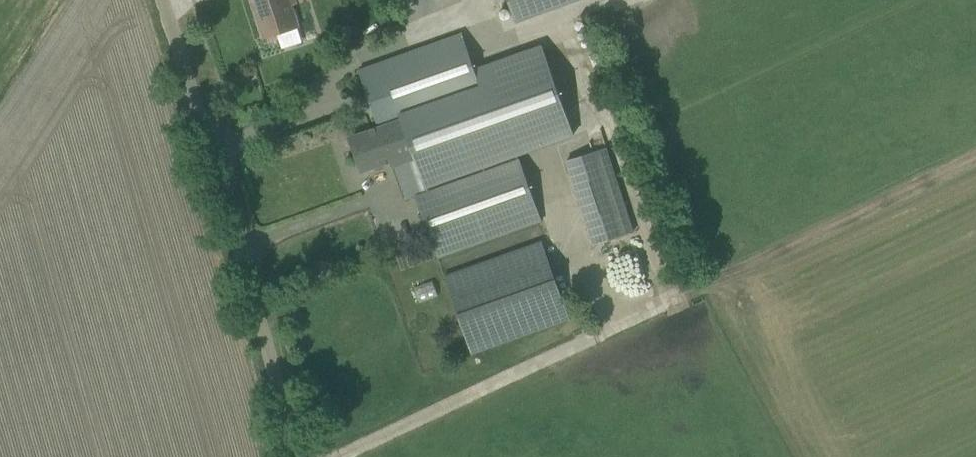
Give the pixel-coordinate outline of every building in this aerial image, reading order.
[(300,26),(292,4),(297,3),(296,0),(250,0),(264,38),(300,26)] [(408,10),(433,0),(404,0),(408,10)] [(515,22),(577,0),(507,0),(515,22)] [(459,36),(360,70),(379,125),(350,136),(362,171),(387,162),(390,170),(412,163),(422,192),(576,137),(542,45),(471,71),(459,36)] [(628,214),(606,147),(565,160),(587,228),(628,214)] [(438,257),(457,251),(537,222),(515,161),(416,196),(438,257)] [(569,320),(541,241),(443,276),(471,355),(569,320)]
